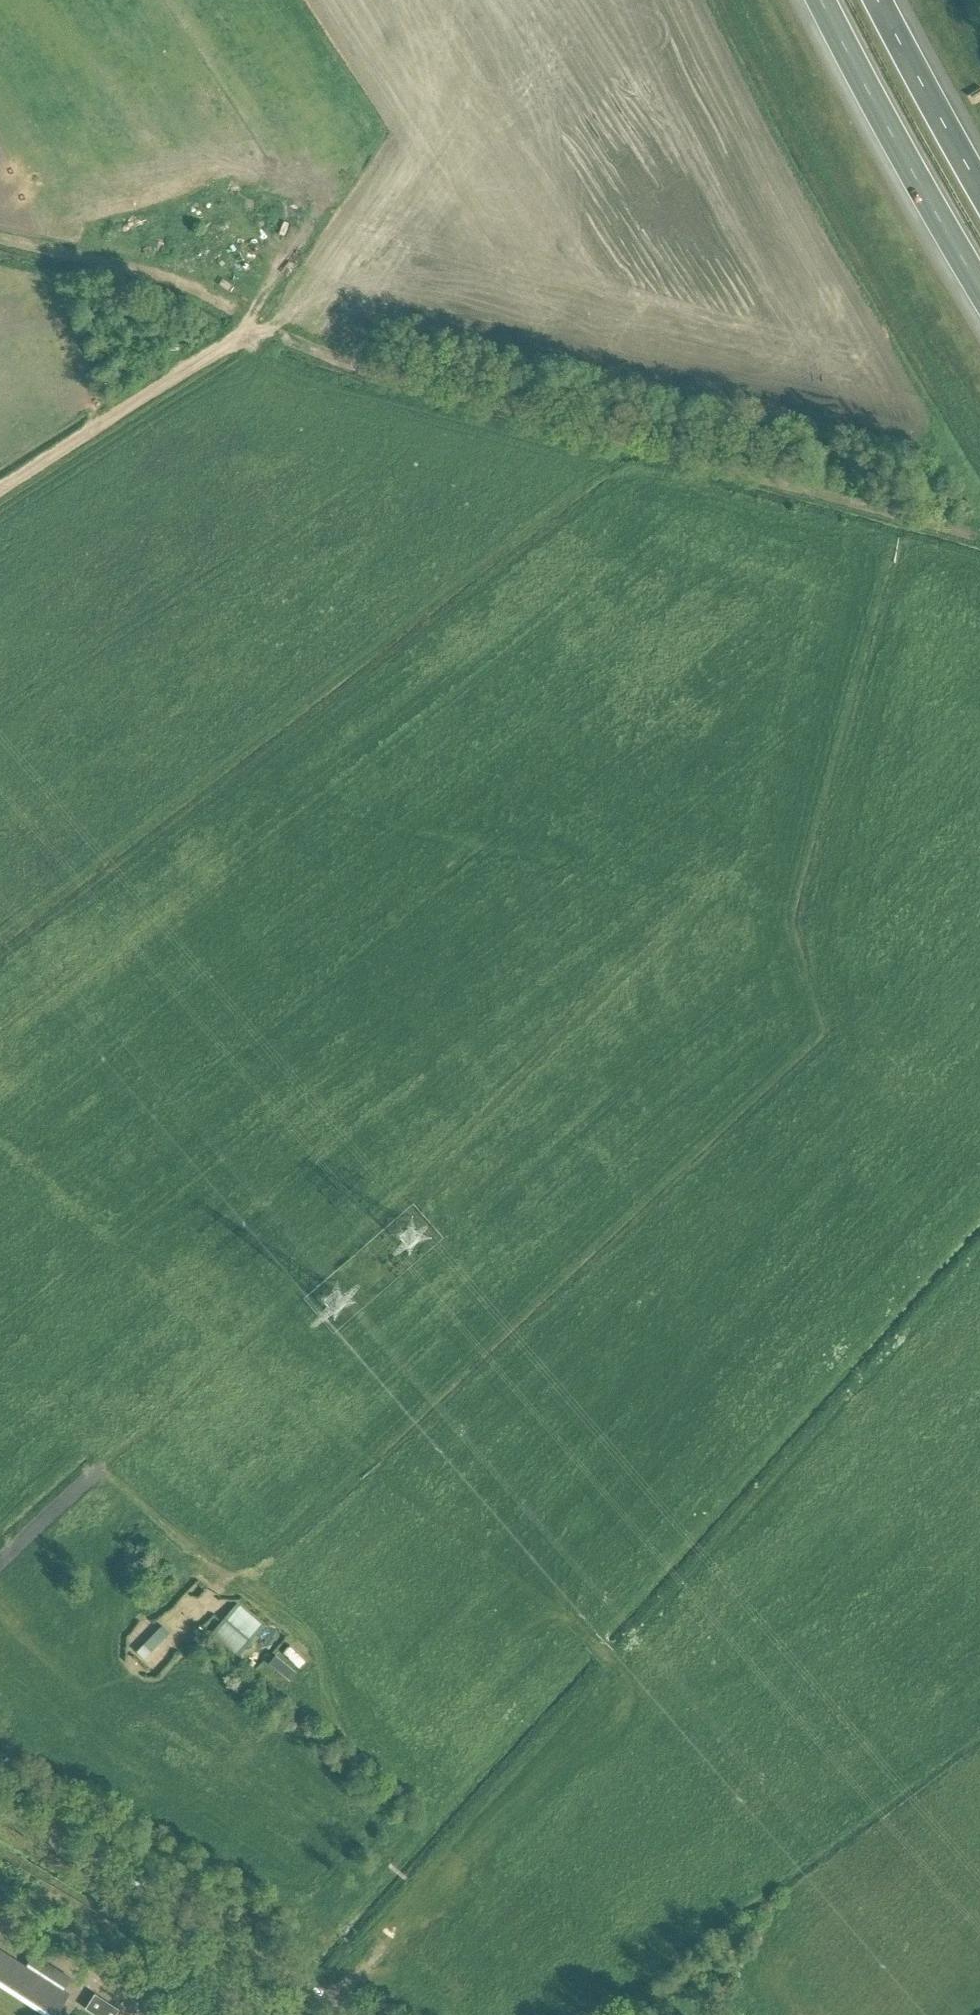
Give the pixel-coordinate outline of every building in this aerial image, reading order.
[(211,1633),(239,1656),(265,1627),(238,1603),(211,1633)] [(137,1651),(145,1659),(167,1636),(159,1629),(137,1651)] [(63,1991),(71,1979),(34,1955),(26,1967),(0,1950),(0,1986),(45,2014),(57,2014),(70,1995),(63,1991)] [(96,2014),(116,2014),(119,2009),(96,1994),(86,2008),(96,2014)]
